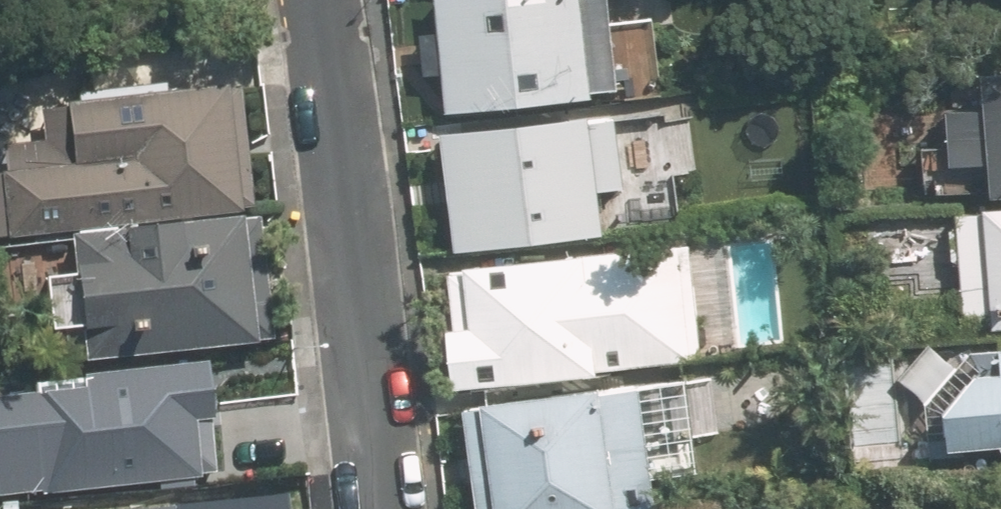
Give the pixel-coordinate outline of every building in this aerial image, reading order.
[(442,30),(422,32),(426,71),(446,70),(450,108),(587,94),(586,87),(611,85),(603,0),(439,0),(442,30)] [(1000,195),(1000,68),(985,69),(988,103),(957,107),(960,146),(937,148),(942,196),(996,191),(996,195),(1000,195)] [(1,223),(1,227),(235,205),(234,200),(250,199),(239,85),(224,88),(223,80),(40,98),(44,136),(7,139),(0,146),(0,223),(1,223)] [(445,119),(458,240),(595,226),(591,182),(655,176),(649,124),(648,110),(585,117),(584,105),(445,119)] [(985,205),(986,211),(959,214),(968,309),(994,306),(996,325),(1000,325),(1000,204),(985,205)] [(268,337),(253,213),(62,236),(66,271),(31,277),(36,324),(72,320),(76,359),(268,337)] [(433,327),(439,385),(700,358),(688,241),(446,267),(451,326),(433,327)] [(977,344),(979,362),(937,401),(946,410),(949,440),(1000,435),(1000,342),(977,344)] [(1,489),(199,470),(189,369),(0,387),(0,478),(1,489)] [(468,399),(480,508),(595,508),(653,503),(639,381),(468,399)] [(159,495),(160,497),(107,503),(108,508),(270,508),(268,484),(159,495)]
